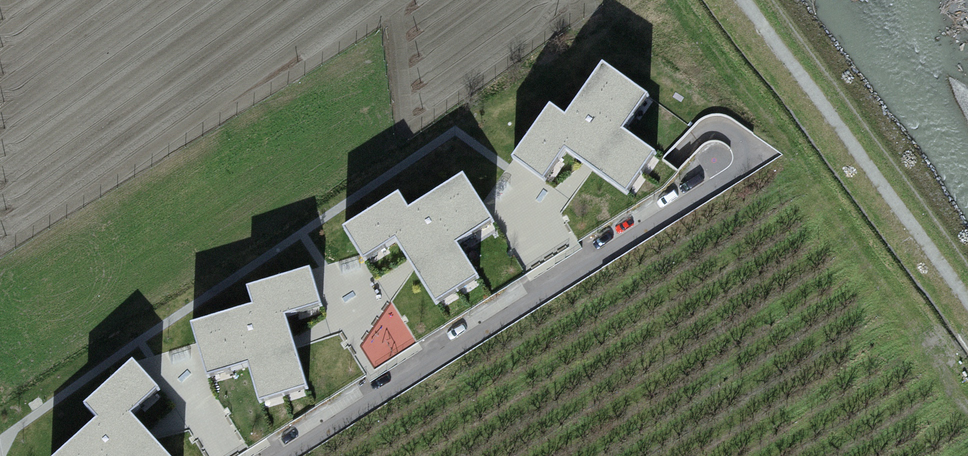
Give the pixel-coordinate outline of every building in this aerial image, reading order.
[(585,168),(627,196),(657,154),(625,132),(649,97),(603,66),(567,118),(550,106),(513,160),(544,181),(563,153),(585,168)] [(410,266),(436,306),(479,277),(459,246),(493,223),(462,176),(408,211),(398,194),(341,231),(362,263),(394,242),(410,266)] [(255,404),(308,389),(294,341),(287,318),(321,308),(310,270),(246,289),(252,308),(189,327),(198,355),(205,380),(244,368),(255,404)] [(148,435),(131,417),(159,390),(132,362),(83,408),(95,420),(56,455),(168,455),(148,435)]
